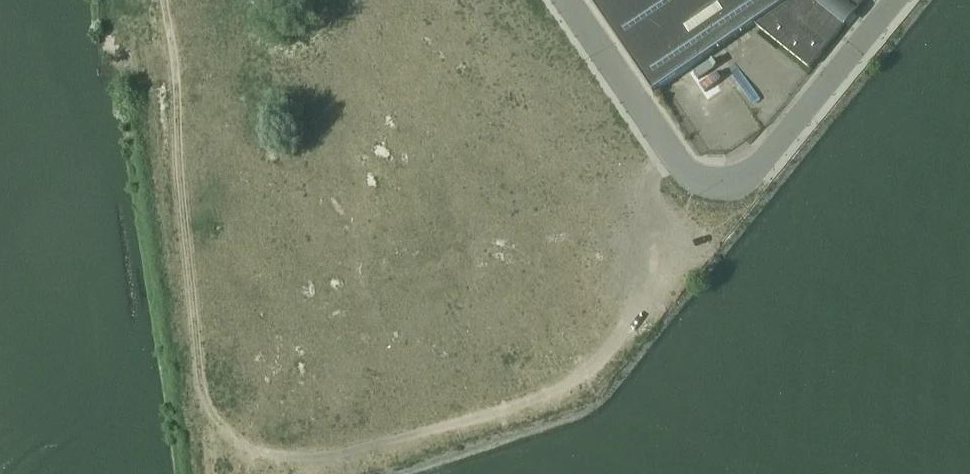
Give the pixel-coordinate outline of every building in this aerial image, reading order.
[(653,94),(654,93),(755,24),(809,69),(845,24),(840,21),(850,10),(854,13),(864,0),(589,0),(653,94)]
